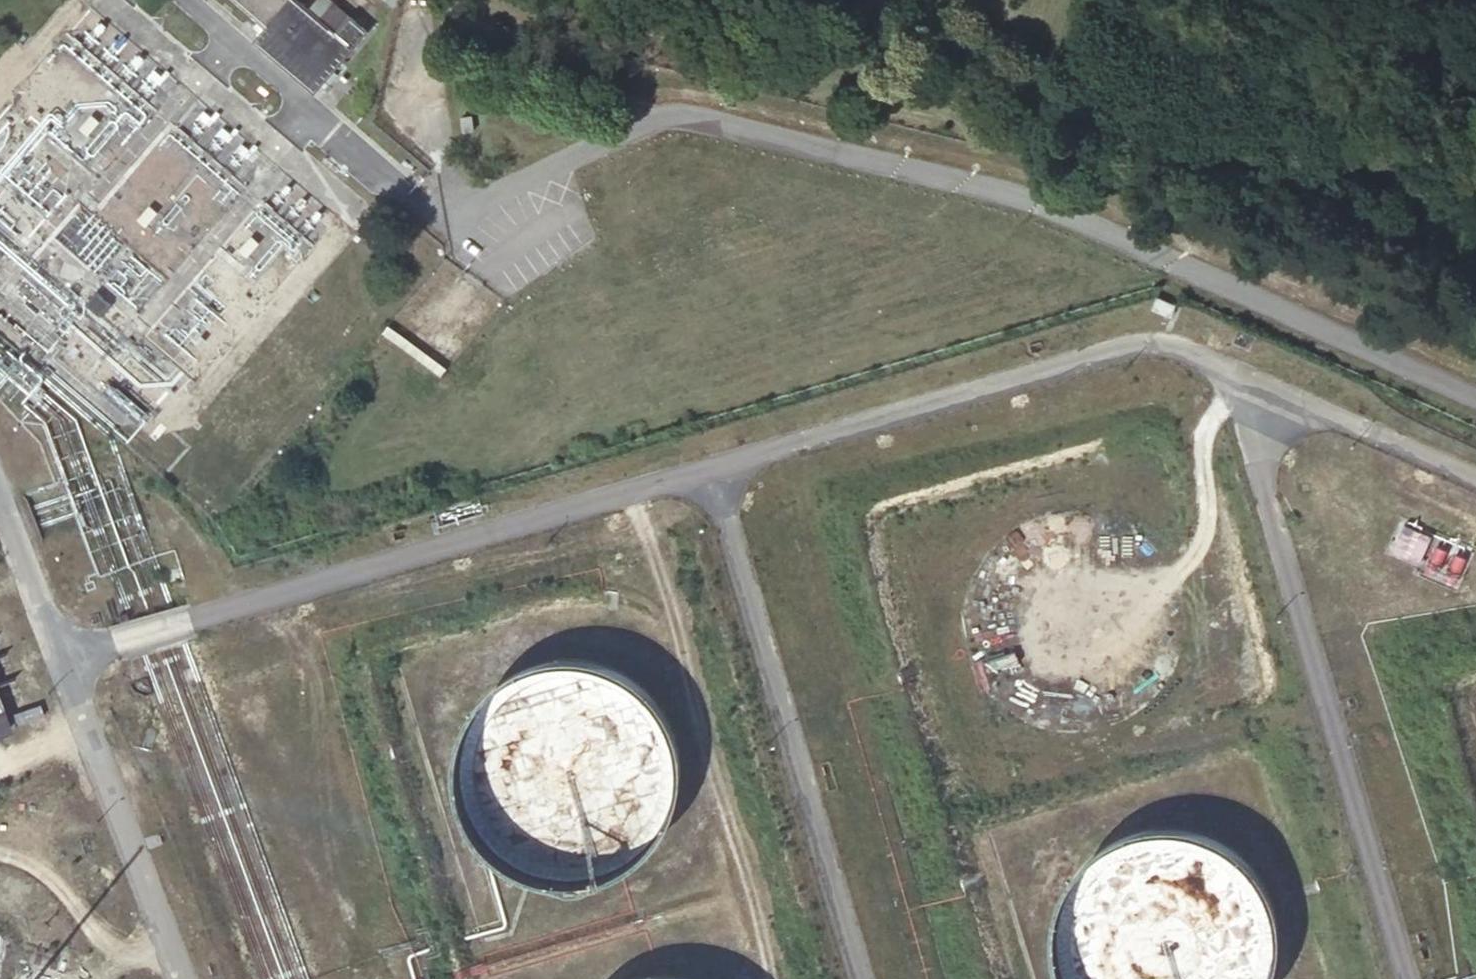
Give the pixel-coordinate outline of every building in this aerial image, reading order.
[(266,28),(257,36),(315,89),(362,35),(325,2),(314,16),(298,2),(299,0),(235,0),(266,28)] [(1158,297),(1151,312),(1175,321),(1180,306),(1158,297)] [(1422,565),(1435,537),(1406,524),(1393,552),(1422,565)] [(669,753),(669,743),(669,741),(669,731),(667,720),(665,712),(661,701),(657,692),(649,678),(642,669),(635,662),(630,656),(618,648),(608,642),(596,636),(588,634),(573,630),(561,629),(551,629),(539,630),(533,632),(524,634),(511,639),(498,645),(487,653),(478,660),(472,666),(466,674),(460,682),(457,687),(451,699),(448,707),(445,722),(443,730),(443,740),(443,746),(443,756),(445,763),(446,771),(448,777),(452,788),(458,800),(462,805),(467,813),(474,821),(480,826),(490,835),(497,839),(507,845),(518,849),(532,853),(541,855),(547,856),(559,856),(567,855),(579,854),(590,851),(598,848),(607,844),(615,839),(623,834),(633,826),(637,822),(644,815),(651,805),(655,798),(660,788),(663,778),(667,765),(669,753)] [(1285,923),(1285,920),(1284,907),(1283,897),(1280,886),(1276,877),(1273,869),(1267,859),(1261,851),(1253,843),(1246,836),(1237,829),(1232,825),(1218,818),(1207,814),(1195,811),(1185,810),(1178,809),(1168,809),(1158,810),(1150,811),(1135,816),(1126,819),(1114,826),(1106,831),(1097,839),(1086,850),(1080,858),(1073,870),(1070,875),(1067,882),(1064,894),(1061,909),(1060,919),(1060,925),(1061,934),(1062,942),(1064,950),(1068,963),(1074,976),(1076,978),(1270,978),(1275,968),(1278,963),(1281,952),(1284,940),(1285,932),(1285,923)] [(724,978),(714,972),(704,966),(695,962),(684,958),(675,955),(663,954),(655,953),(647,953),(632,955),(626,956),(613,960),(604,964),(593,970),(585,975),(581,978),(580,978),(724,978)]
